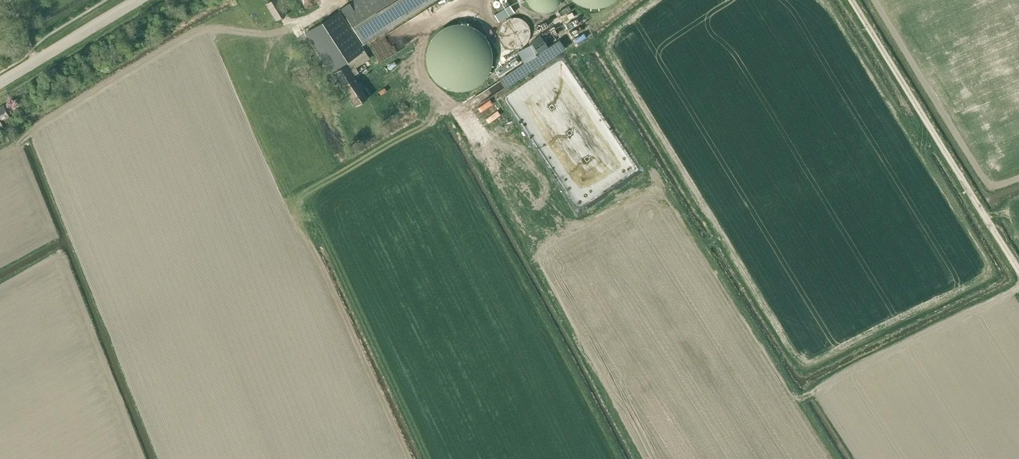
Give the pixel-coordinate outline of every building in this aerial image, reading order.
[(276,20),(286,14),(278,0),(272,0),(266,4),(276,20)] [(352,3),(342,10),(358,37),(363,45),(386,30),(434,0),(350,0),(352,3)] [(526,1),(528,3),(529,6),(531,8),(533,9),(536,11),(538,12),(541,12),(544,12),(547,12),(550,12),(552,10),(554,9),(557,7),(559,5),(560,3),(561,0),(526,0),(526,1)] [(494,15),(498,22),(514,12),(507,1),(497,7),(499,11),(494,15)] [(571,10),(569,6),(558,11),(560,16),(571,10)] [(359,72),(356,67),(370,58),(339,11),(306,32),(333,74),(334,72),(356,105),(368,97),(354,75),(359,72)] [(499,31),(499,33),(499,34),(499,36),(499,37),(500,39),(501,40),(502,42),(503,43),(504,44),(505,45),(506,46),(507,47),(509,47),(510,48),(512,48),(514,48),(515,48),(517,48),(518,48),(520,47),(521,47),(523,46),(524,45),(525,44),(526,43),(527,42),(528,40),(529,39),(529,37),(529,36),(530,34),(530,33),(530,31),(529,30),(529,28),(529,27),(528,25),(527,24),(526,23),(525,22),(524,21),(522,20),(521,19),(520,18),(518,18),(517,17),(515,17),(513,17),(512,18),(510,18),(509,18),(507,19),(506,20),(505,21),(504,22),(502,23),(502,24),(501,25),(500,27),(499,28),(499,30),(499,31)] [(577,22),(575,18),(564,23),(566,28),(577,22)] [(548,25),(545,21),(535,27),(537,31),(548,25)] [(491,46),(489,43),(487,39),(485,35),(482,32),(478,29),(475,27),(470,25),(465,24),(462,24),(456,24),(451,25),(448,25),(445,26),(442,28),(438,31),(436,33),(434,35),(432,37),(430,40),(429,42),(429,44),(427,48),(427,51),(426,55),(426,57),(426,60),(427,63),(428,65),(429,69),(430,72),(432,75),(435,78),(438,81),(442,84),(444,85),(446,86),(448,87),(450,87),(452,88),(454,88),(456,88),(461,88),(465,88),(468,87),(471,86),(473,85),(477,83),(479,81),(483,78),(486,75),(488,72),(489,69),(490,66),(491,62),(492,58),(492,54),(492,50),(491,46)] [(582,31),(579,26),(569,32),(571,36),(582,31)] [(555,28),(544,34),(547,38),(557,32),(555,28)] [(534,53),(530,44),(523,48),(521,49),(517,51),(524,62),(508,72),(514,81),(564,49),(559,40),(538,53),(537,51),(534,53)] [(515,56),(495,70),(498,75),(518,62),(515,56)] [(12,121),(4,105),(0,107),(0,128),(12,121)]
